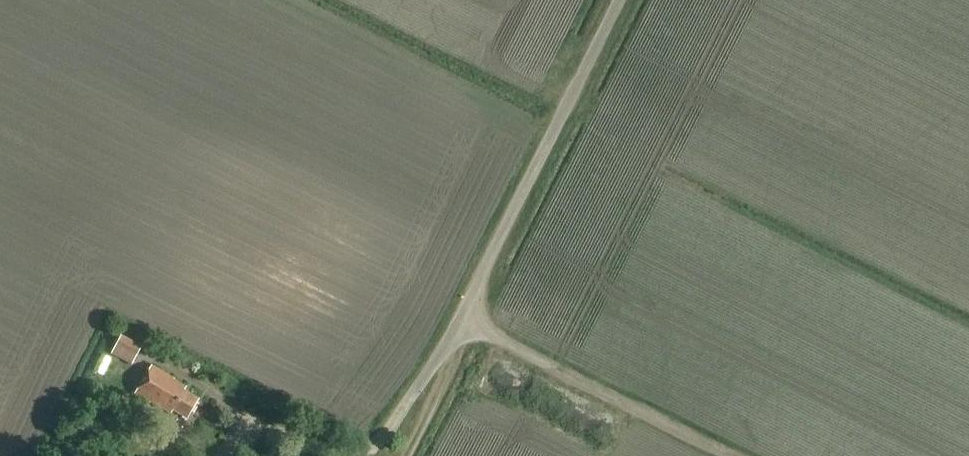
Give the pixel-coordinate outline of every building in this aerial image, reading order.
[(133,362),(142,345),(122,335),(113,352),(133,362)] [(187,419),(199,399),(184,391),(185,387),(174,380),(175,379),(151,366),(150,367),(134,395),(149,404),(150,403),(171,415),(173,410),(187,419)] [(145,412),(141,420),(159,430),(163,422),(145,412)]
